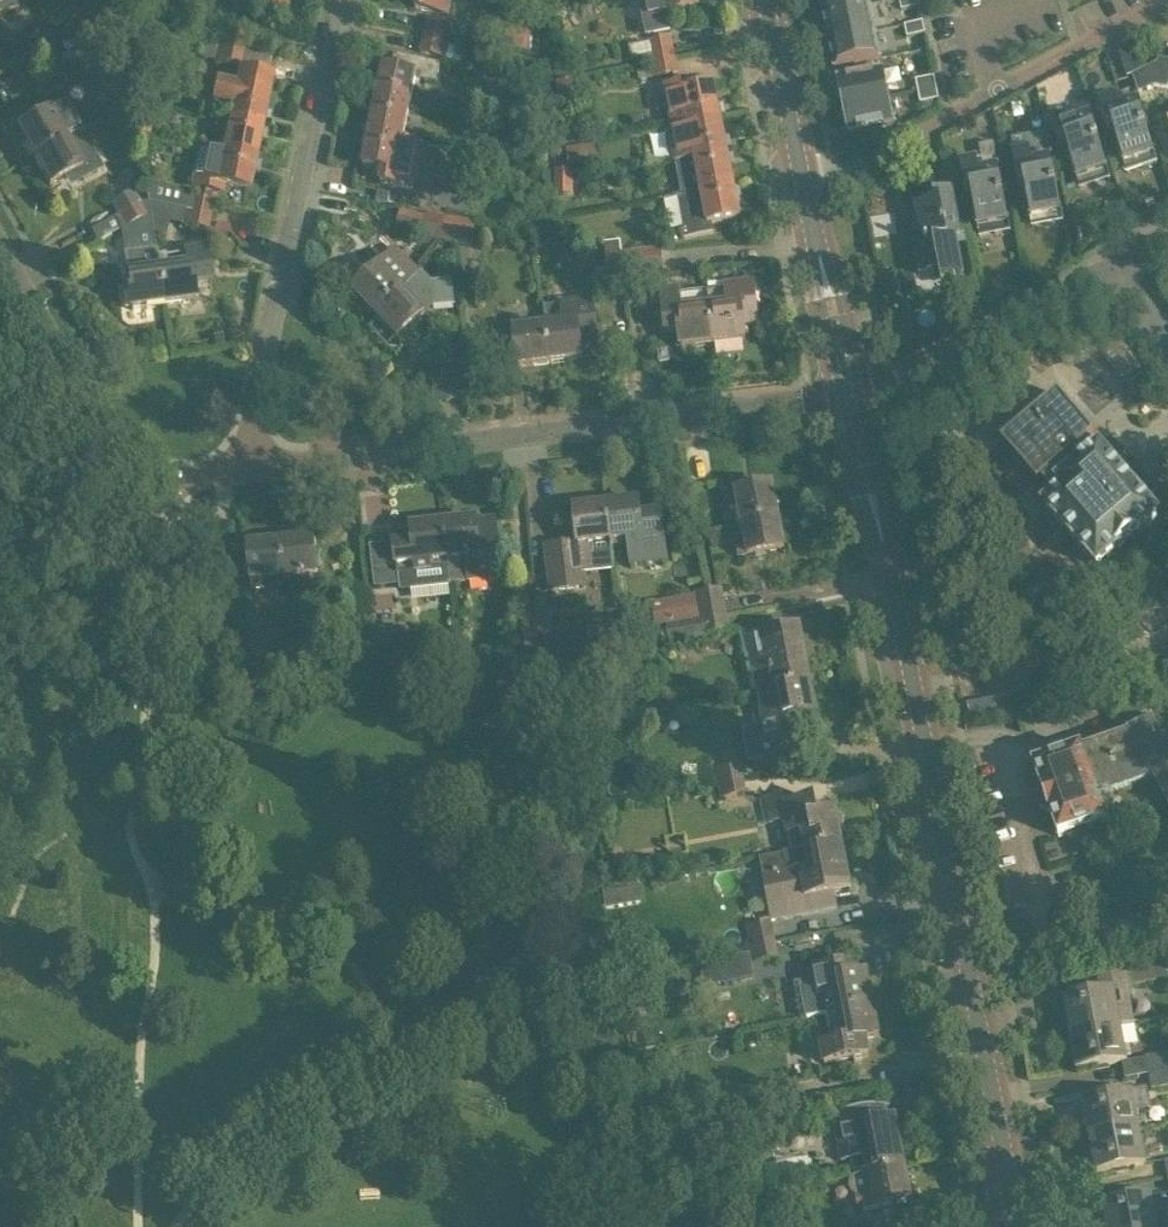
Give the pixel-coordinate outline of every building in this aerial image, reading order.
[(20,4),(18,0),(0,0),(0,15),(20,4)] [(134,0),(107,0),(102,2),(108,13),(138,7),(134,0)] [(252,10),(285,16),(288,0),(254,0),(252,10)] [(415,9),(448,16),(451,0),(417,0),(415,9)] [(655,34),(656,39),(648,41),(650,42),(628,46),(630,61),(674,52),(671,36),(670,31),(667,16),(699,10),(697,0),(648,0),(655,34)] [(823,14),(870,5),(869,0),(820,0),(823,14)] [(901,10),(919,6),(918,0),(899,0),(901,10)] [(870,5),(823,14),(828,41),(875,32),(870,5)] [(451,38),(451,37),(453,23),(426,17),(423,33),(451,38)] [(923,22),(904,26),(907,37),(925,34),(923,22)] [(219,45),(246,50),(250,30),(223,25),(219,45)] [(509,28),(505,46),(529,50),(532,33),(509,28)] [(29,55),(52,42),(46,29),(22,42),(29,55)] [(881,59),(875,32),(828,41),(834,69),(881,59)] [(450,44),(422,38),(419,54),(446,60),(450,44)] [(59,55),(52,42),(29,55),(36,68),(59,55)] [(246,50),(219,45),(204,42),(200,58),(243,65),(246,50)] [(409,107),(415,79),(436,83),(440,63),(395,54),(392,69),(383,68),(377,101),(409,107)] [(675,58),(648,63),(651,79),(678,74),(675,58)] [(1157,58),(1157,62),(1141,70),(1141,72),(1144,81),(1147,89),(1154,86),(1167,88),(1167,60),(1157,58)] [(842,107),(889,98),(883,70),(836,79),(842,107)] [(232,109),(265,116),(273,78),(240,71),(237,87),(217,83),(213,103),(233,107),(232,109)] [(1144,81),(1141,72),(1132,75),(1135,85),(1144,81)] [(918,92),(936,88),(934,77),(916,80),(918,92)] [(577,79),(557,83),(560,96),(579,92),(577,79)] [(672,130),(721,120),(714,87),(683,93),(681,83),(663,87),(672,130)] [(938,99),(936,88),(918,92),(920,103),(938,99)] [(1132,93),(1121,97),(1115,99),(1114,94),(1096,100),(1107,130),(1112,128),(1124,163),(1132,160),(1141,165),(1142,168),(1157,163),(1136,103),(1132,93)] [(889,98),(842,107),(847,135),(894,126),(889,98)] [(402,140),(409,107),(377,101),(370,133),(402,140)] [(34,158),(66,140),(57,123),(65,119),(58,107),(18,129),(34,158)] [(265,116),(232,109),(225,147),(257,154),(265,116)] [(1067,110),(1053,114),(1050,115),(1060,146),(1065,144),(1077,179),(1085,176),(1094,181),(1095,184),(1110,179),(1090,119),(1087,110),(1069,116),(1067,110)] [(132,133),(150,136),(153,122),(136,119),(132,133)] [(721,120),(672,130),(669,131),(675,162),(694,159),(727,152),(721,120)] [(1063,221),(1051,159),(1046,132),(1030,135),(1033,148),(1012,152),(1018,182),(1024,181),(1031,217),(1039,216),(1047,222),(1048,224),(1063,221)] [(422,144),(402,140),(370,133),(363,167),(383,171),(381,183),(413,190),(422,144)] [(75,155),(66,140),(34,158),(49,186),(92,162),(85,149),(75,155)] [(591,157),(590,140),(561,141),(562,158),(591,157)] [(981,158),(959,162),(965,193),(970,191),(977,227),(986,226),(994,232),(995,234),(1010,231),(993,143),(979,146),(981,158)] [(225,147),(224,152),(200,147),(192,185),(205,188),(205,190),(223,194),(224,187),(249,192),(257,154),(225,147)] [(545,170),(548,156),(530,152),(527,166),(545,170)] [(727,152),(694,159),(675,162),(682,195),(733,184),(727,152)] [(554,183),(573,182),(573,170),(554,170),(554,183)] [(191,189),(146,181),(149,202),(212,216),(215,201),(190,196),(191,189)] [(573,195),(573,182),(554,183),(554,196),(573,195)] [(733,184),(682,195),(677,196),(683,229),(680,229),(678,233),(679,236),(681,239),(684,240),(714,234),(712,224),(740,218),(733,184)] [(134,190),(110,204),(117,216),(142,203),(134,190)] [(376,202),(387,204),(389,194),(379,192),(376,202)] [(952,193),(935,196),(936,203),(915,207),(922,243),(915,244),(920,275),(939,271),(941,283),(964,279),(956,238),(960,237),(952,193)] [(151,218),(210,230),(212,216),(149,202),(151,218)] [(142,203),(117,216),(125,229),(149,216),(142,203)] [(424,227),(425,216),(400,211),(396,229),(422,234),(421,238),(438,241),(440,230),(424,227)] [(459,219),(442,216),(440,230),(456,233),(454,244),(471,248),(477,222),(460,218),(459,219)] [(1110,222),(1111,232),(1121,231),(1120,221),(1110,222)] [(456,233),(440,230),(438,241),(454,244),(456,233)] [(537,234),(535,248),(545,249),(547,235),(537,234)] [(605,253),(621,251),(620,240),(604,242),(605,253)] [(156,259),(163,305),(195,301),(193,284),(210,281),(206,246),(185,249),(185,255),(156,259)] [(661,247),(633,250),(635,262),(662,258),(661,247)] [(123,252),(131,310),(163,305),(156,259),(155,248),(123,252)] [(637,278),(635,262),(633,250),(621,251),(624,280),(637,278)] [(624,280),(621,251),(605,253),(608,281),(624,280)] [(99,252),(87,254),(89,269),(101,268),(99,252)] [(665,275),(662,258),(635,262),(637,278),(665,275)] [(375,315),(402,289),(389,276),(396,270),(386,260),(353,291),(375,315)] [(858,336),(881,336),(879,279),(856,279),(858,336)] [(734,293),(708,296),(713,344),(745,340),(744,327),(757,325),(753,282),(733,284),(734,293)] [(713,344),(708,296),(707,292),(679,295),(678,288),(661,290),(665,332),(679,331),(681,348),(713,344)] [(415,303),(402,289),(375,315),(398,339),(431,307),(421,296),(415,303)] [(592,301),(552,305),(558,362),(598,357),(592,301)] [(558,362),(552,305),(543,306),(545,326),(528,328),(527,319),(513,321),(518,367),(558,362)] [(215,348),(225,345),(223,335),(213,337),(215,348)] [(1096,453),(1087,443),(1094,437),(1058,395),(1001,443),(1037,486),(1041,483),(1055,499),(1045,507),(1097,568),(1156,517),(1142,501),(1154,491),(1110,440),(1096,453)] [(961,423),(933,436),(937,443),(964,431),(961,423)] [(984,477),(957,489),(961,497),(988,485),(984,477)] [(741,524),(778,517),(771,485),(726,494),(729,508),(738,506),(741,524)] [(606,505),(610,542),(628,540),(631,565),(666,561),(661,515),(654,515),(654,519),(640,517),(638,501),(606,505)] [(610,542),(606,505),(574,508),(578,544),(545,547),(550,591),(584,588),(583,571),(594,570),(613,568),(610,542)] [(778,517),(741,524),(745,542),(736,544),(739,558),(784,549),(778,517)] [(475,519),(443,523),(450,584),(497,579),(498,585),(502,585),(496,533),(477,535),(475,519)] [(450,584),(443,523),(411,527),(411,530),(395,532),(396,543),(393,543),(397,575),(408,574),(410,588),(448,584),(449,586),(450,586),(450,584)] [(313,538),(281,541),(285,578),(302,576),(303,587),(318,585),(313,538)] [(285,578),(281,541),(249,545),(254,592),(269,591),(268,580),(285,578)] [(709,604),(724,601),(722,588),(706,591),(709,604)] [(709,604),(706,591),(695,593),(695,598),(651,606),(655,627),(665,625),(699,619),(696,606),(709,604)] [(724,601),(709,604),(696,606),(699,619),(727,614),(724,601)] [(539,637),(553,636),(550,610),(536,612),(539,637)] [(524,639),(539,637),(536,612),(521,613),(524,639)] [(727,614),(699,619),(665,625),(668,642),(730,631),(727,614)] [(279,657),(283,652),(290,646),(271,626),(260,637),(279,657)] [(401,627),(374,630),(378,658),(405,654),(401,627)] [(757,693),(810,683),(804,651),(792,653),(788,630),(753,637),(760,673),(753,674),(757,693)] [(810,683),(757,693),(765,736),(749,739),(754,762),(785,756),(782,740),(803,736),(800,718),(817,715),(810,683)] [(1118,737),(1033,767),(1041,788),(1036,798),(1040,809),(1050,813),(1059,837),(1067,835),(1069,839),(1086,833),(1083,828),(1105,821),(1097,797),(1152,778),(1167,807),(1167,717),(1158,698),(1107,705),(1118,737)] [(739,759),(714,765),(717,779),(742,774),(739,759)] [(746,794),(743,780),(718,785),(721,799),(746,794)] [(842,843),(836,812),(818,815),(815,800),(784,806),(782,798),(765,801),(769,824),(784,821),(791,853),(842,843)] [(852,892),(851,891),(848,875),(842,843),(791,853),(783,854),(787,874),(767,878),(775,919),(825,909),(835,907),(833,896),(850,893),(852,892)] [(603,889),(607,909),(643,903),(639,882),(603,889)] [(774,938),(771,924),(746,929),(749,943),(774,938)] [(778,958),(775,944),(750,949),(753,963),(778,958)] [(705,988),(755,979),(750,954),(700,964),(705,988)] [(1130,965),(1133,985),(1167,979),(1167,958),(1130,965)] [(827,1015),(873,1005),(867,973),(846,978),(842,963),(814,968),(819,993),(822,992),(827,1015)] [(1113,991),(1101,993),(1064,1000),(1071,1036),(1120,1026),(1135,1024),(1128,984),(1112,987),(1113,991)] [(873,1005),(827,1015),(833,1044),(821,1047),(825,1065),(869,1056),(866,1040),(880,1037),(873,1005)] [(1120,1026),(1071,1036),(1077,1071),(1127,1062),(1120,1026)] [(1167,1071),(1167,1054),(1146,1058),(1148,1074),(1167,1071)] [(1148,1074),(1151,1090),(1167,1087),(1167,1071),(1148,1074)] [(777,1109),(807,1103),(804,1087),(803,1087),(800,1073),(771,1079),(774,1093),(756,1096),(758,1113),(777,1109)] [(1089,1138),(1139,1129),(1132,1093),(1083,1102),(1089,1138)] [(807,1103),(777,1109),(779,1123),(810,1118),(807,1103)] [(855,1178),(905,1168),(895,1117),(887,1118),(885,1107),(889,1108),(889,1107),(885,1106),(880,1105),(875,1104),(870,1104),(865,1105),(860,1105),(855,1106),(851,1108),(846,1110),(842,1112),(837,1114),(833,1117),(834,1118),(839,1115),(841,1127),(835,1129),(842,1161),(851,1160),(855,1178)] [(1139,1129),(1089,1138),(1096,1174),(1145,1165),(1139,1129)] [(911,1200),(905,1168),(855,1178),(858,1195),(862,1194),(865,1209),(911,1200)] [(1151,1196),(1102,1205),(1106,1226),(1157,1226),(1151,1196)]
